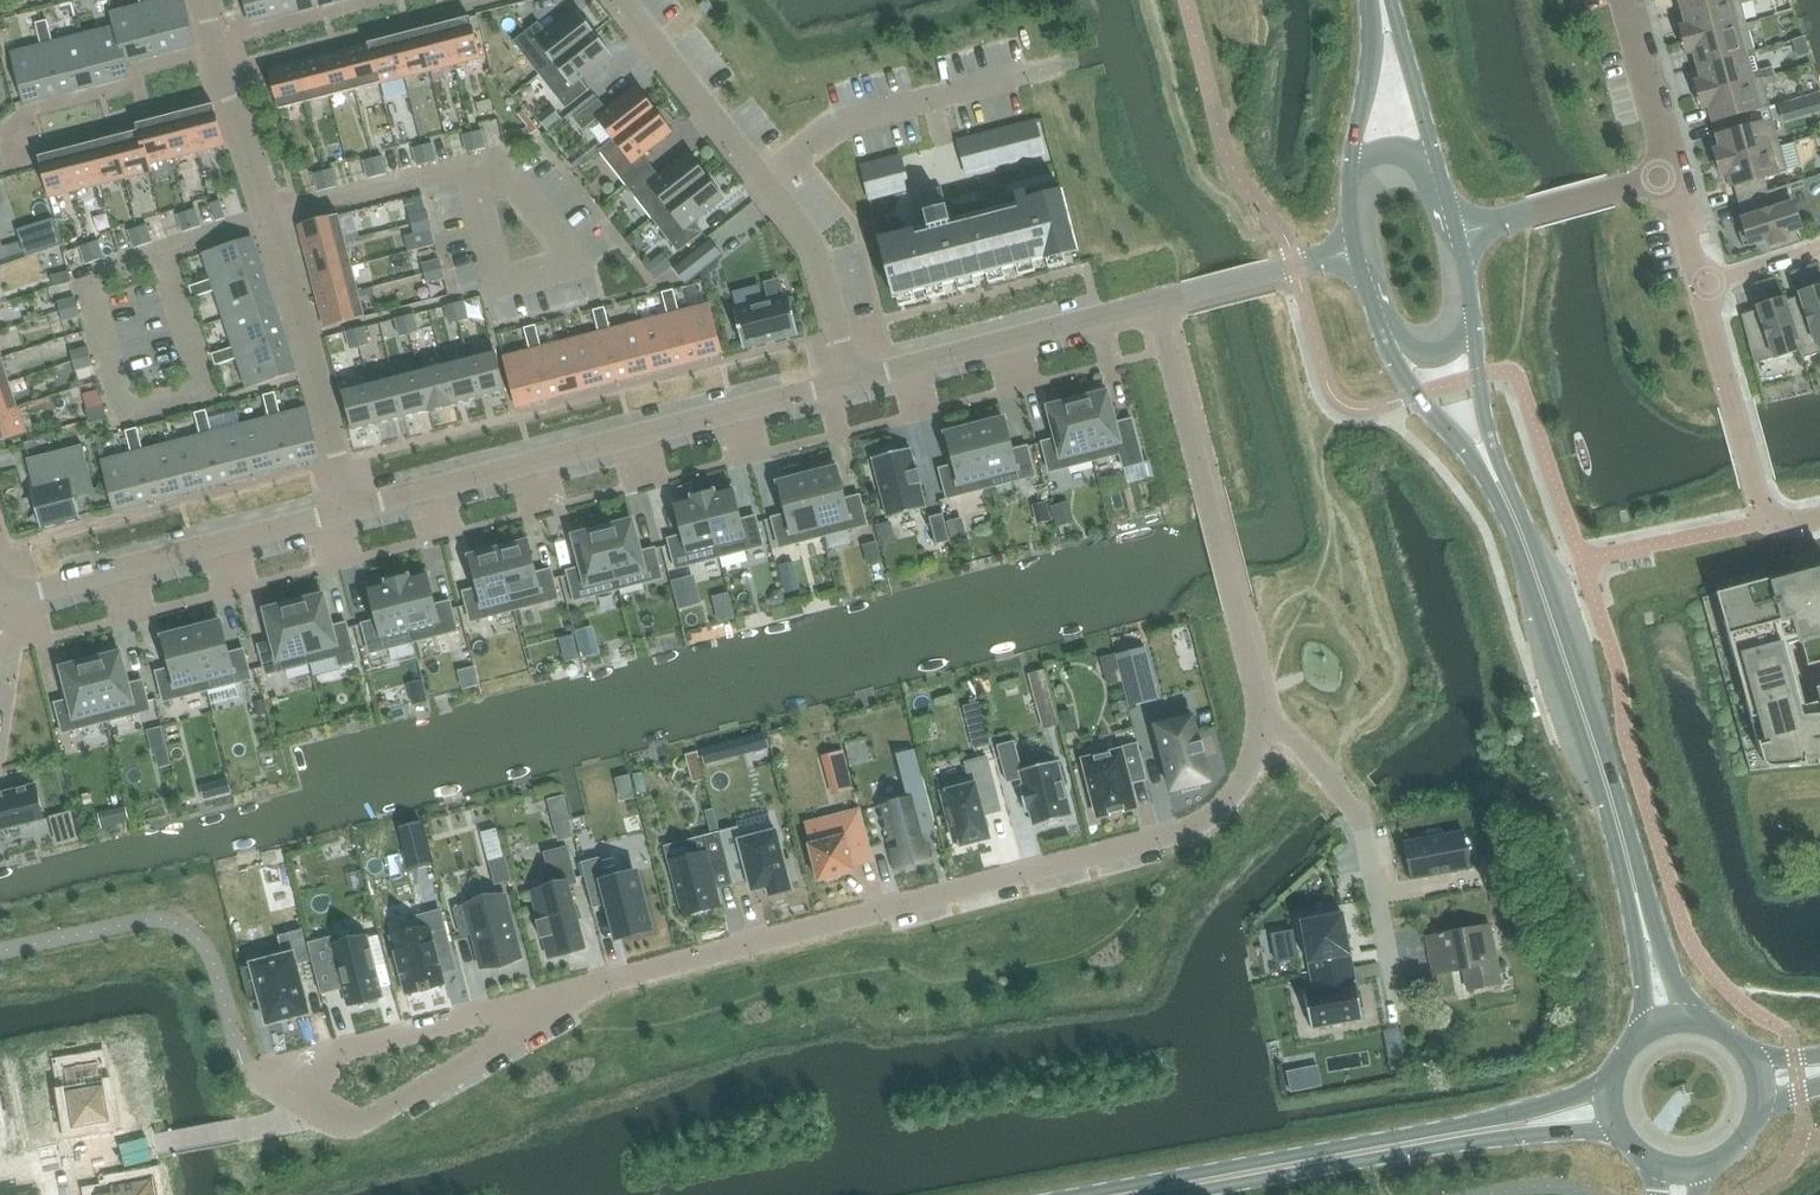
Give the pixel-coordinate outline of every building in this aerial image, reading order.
[(148,3),(160,48),(196,38),(186,0),(160,0),(148,3)] [(250,22),(283,14),(282,9),(280,9),(278,0),(244,0),(250,22)] [(280,9),(282,9),(296,6),(297,10),(316,5),(315,0),(278,0),(280,9)] [(1727,0),(1679,0),(1682,12),(1727,0)] [(1746,24),(1741,4),(1754,0),(1727,0),(1682,12),(1688,30),(1681,32),(1684,41),(1746,24)] [(124,57),(160,48),(148,3),(112,12),(124,57)] [(538,23),(514,42),(540,75),(594,33),(577,10),(547,34),(538,23)] [(470,18),(444,24),(454,64),(456,70),(482,63),(470,18)] [(47,20),(35,23),(38,34),(50,31),(47,20)] [(1697,67),(1754,51),(1749,31),(1761,27),(1760,21),(1746,24),(1684,41),(1686,49),(1692,47),(1697,67)] [(444,24),(420,31),(430,71),(454,64),(444,24)] [(127,71),(124,57),(115,26),(81,35),(93,80),(127,71)] [(41,46),(11,53),(24,102),(44,97),(43,92),(58,89),(47,44),(53,42),(50,31),(38,34),(41,46)] [(419,31),(394,37),(405,77),(406,82),(431,76),(419,31)] [(594,33),(540,75),(566,108),(590,89),(582,78),(612,55),(594,33)] [(53,42),(47,44),(58,89),(93,80),(81,35),(53,42)] [(394,37),(369,44),(380,84),(405,77),(394,37)] [(369,44),(345,50),(356,95),(381,89),(380,84),(369,44)] [(345,50),(320,56),(332,101),(356,95),(345,50)] [(1699,96),(1755,80),(1750,60),(1760,58),(1758,51),(1754,51),(1697,67),(1703,85),(1697,87),(1699,96)] [(320,56),(295,63),(307,108),(332,101),(320,56)] [(294,63),(269,70),(280,115),(307,108),(294,63)] [(1713,122),(1749,111),(1769,106),(1764,86),(1777,83),(1775,75),(1755,80),(1699,96),(1701,104),(1707,102),(1713,122)] [(599,100),(574,119),(583,130),(597,119),(613,140),(599,151),(600,152),(654,110),(637,87),(607,111),(599,100)] [(1804,97),(1809,114),(1819,111),(1819,92),(1804,97)] [(213,105),(187,112),(199,157),(225,150),(213,105)] [(654,110),(600,152),(626,185),(651,166),(642,155),(672,132),(654,110)] [(1717,163),(1779,146),(1772,122),(1753,127),(1749,111),(1713,122),(1716,121),(1720,135),(1717,136),(1720,148),(1714,150),(1717,163)] [(187,112),(162,118),(173,158),(174,163),(199,157),(187,112)] [(162,118),(136,125),(148,172),(151,171),(149,164),(173,158),(162,118)] [(1036,122),(958,142),(966,174),(1044,154),(1036,122)] [(125,135),(115,137),(126,178),(148,172),(136,125),(123,128),(125,135)] [(481,131),(472,133),(477,151),(486,148),(481,131)] [(472,133),(463,136),(467,153),(477,151),(472,133)] [(114,138),(90,144),(101,189),(126,183),(114,138)] [(432,143),(422,146),(427,163),(436,161),(432,143)] [(90,144),(65,150),(77,195),(101,189),(90,144)] [(422,146),(413,148),(418,166),(427,163),(422,146)] [(1738,201),(1768,193),(1764,177),(1786,171),(1779,146),(1717,163),(1721,177),(1727,175),(1731,187),(1734,186),(1738,201)] [(65,151),(39,157),(50,202),(77,196),(65,151)] [(651,166),(626,185),(652,219),(706,176),(689,154),(659,177),(651,166)] [(382,156),(373,159),(377,176),(387,174),(382,156)] [(901,157),(861,167),(869,199),(909,189),(901,157)] [(580,158),(568,167),(572,173),(585,164),(580,158)] [(373,159),(364,161),(368,179),(377,176),(373,159)] [(333,169),(323,172),(328,189),(337,187),(333,169)] [(323,172),(314,174),(318,192),(328,189),(323,172)] [(706,176),(652,219),(678,252),(703,233),(694,222),(724,198),(706,176)] [(1768,193),(1738,201),(1743,219),(1741,219),(1745,232),(1739,233),(1743,248),(1767,242),(1769,248),(1786,243),(1784,237),(1802,232),(1789,187),(1768,193)] [(913,230),(879,239),(895,298),(1077,251),(1062,192),(1029,200),(1030,208),(915,238),(913,230)] [(220,201),(211,204),(216,221),(226,218),(220,201)] [(195,209),(186,212),(192,229),(201,226),(195,209)] [(427,211),(409,215),(412,225),(429,220),(427,211)] [(186,212),(177,215),(183,232),(192,229),(186,212)] [(339,215),(299,226),(306,252),(346,242),(339,215)] [(63,244),(55,218),(19,230),(28,256),(61,245),(63,244)] [(429,220),(412,225),(414,234),(432,229),(429,220)] [(147,225),(138,228),(143,245),(152,242),(147,225)] [(138,228),(129,231),(134,248),(143,245),(138,228)] [(251,238),(202,254),(211,280),(213,286),(257,271),(257,272),(262,271),(261,270),(251,238)] [(709,239),(673,268),(686,285),(722,257),(709,239)] [(98,241),(89,244),(95,261),(104,258),(98,241)] [(346,242),(306,252),(312,277),(352,266),(346,242)] [(89,244),(80,247),(86,264),(95,261),(89,244)] [(440,260),(422,265),(424,274),(442,270),(440,260)] [(352,266),(312,277),(318,301),(358,291),(352,266)] [(442,270),(424,274),(427,283),(444,279),(442,270)] [(211,280),(200,283),(204,295),(215,291),(224,319),(272,303),(266,284),(262,286),(257,272),(257,271),(213,286),(211,280)] [(69,272),(51,277),(54,287),(71,282),(69,272)] [(770,302),(734,311),(743,348),(798,334),(789,297),(784,298),(779,280),(765,283),(770,302)] [(1809,284),(1811,290),(1799,294),(1800,296),(1784,301),(1782,293),(1780,293),(1802,359),(1819,353),(1819,351),(1818,344),(1819,343),(1819,280),(1809,284)] [(200,283),(190,287),(193,298),(204,295),(200,283)] [(363,290),(358,291),(360,297),(374,294),(372,288),(363,290)] [(674,290),(662,293),(665,304),(676,301),(674,290)] [(358,291),(318,301),(325,328),(365,317),(360,297),(358,291)] [(1801,359),(1802,359),(1780,293),(1767,297),(1769,303),(1757,307),(1758,310),(1740,316),(1756,364),(1799,351),(1801,359)] [(75,298),(58,302),(60,312),(78,307),(75,298)] [(676,301),(665,304),(668,315),(673,313),(685,358),(700,354),(701,358),(722,353),(709,304),(679,312),(676,301)] [(464,302),(454,304),(459,321),(468,319),(464,302)] [(272,303),(224,319),(233,347),(235,353),(279,339),(274,324),(278,322),(272,303)] [(454,304),(445,306),(449,324),(459,321),(454,304)] [(78,307),(60,312),(63,321),(80,317),(78,307)] [(605,307),(593,310),(596,322),(607,318),(605,307)] [(668,315),(639,322),(652,371),(671,366),(670,362),(685,358),(673,313),(668,315)] [(414,314),(404,317),(409,334),(419,332),(414,314)] [(404,317),(395,319),(400,337),(409,334),(404,317)] [(607,318),(596,322),(599,333),(604,331),(616,376),(631,372),(632,376),(652,371),(639,322),(610,330),(607,318)] [(536,325),(524,328),(527,339),(539,336),(536,325)] [(364,327),(355,330),(360,347),(369,345),(364,327)] [(355,330),(346,332),(350,350),(360,347),(355,330)] [(599,333),(570,340),(583,389),(602,384),(601,380),(616,376),(604,331),(599,333)] [(539,336),(527,339),(530,350),(536,349),(547,393),(549,393),(562,389),(564,394),(583,389),(570,340),(541,347),(539,336)] [(233,347),(222,351),(226,362),(237,359),(247,388),(295,372),(288,352),(284,354),(279,339),(235,353),(233,347)] [(88,347),(71,352),(73,361),(90,357),(88,347)] [(530,350),(503,357),(516,406),(550,398),(549,393),(547,393),(536,349),(530,350)] [(222,351),(212,354),(216,366),(226,362),(222,351)] [(494,352),(468,359),(478,398),(505,392),(494,352)] [(90,357),(73,361),(75,371),(93,366),(90,357)] [(0,360),(0,386),(15,381),(7,358),(2,359),(0,360)] [(468,359),(445,365),(455,404),(478,398),(468,359)] [(445,365),(417,372),(427,411),(455,404),(445,365)] [(417,372),(394,378),(404,418),(427,411),(417,372)] [(394,378),(369,384),(379,424),(404,418),(394,378)] [(0,386),(0,412),(17,407),(23,405),(14,381),(0,386)] [(369,384),(343,391),(353,431),(379,424),(369,384)] [(1124,468),(1143,463),(1132,420),(1115,424),(1106,393),(1105,387),(1086,392),(1088,398),(1078,400),(1093,460),(1120,454),(1124,468)] [(275,392),(263,395),(266,407),(278,404),(275,392)] [(1050,472),(1093,460),(1078,400),(1049,408),(1057,439),(1042,443),(1050,472)] [(269,418),(240,425),(253,474),(272,469),(271,465),(285,461),(286,461),(275,416),(281,415),(278,404),(266,407),(269,418)] [(0,412),(0,441),(26,432),(17,407),(0,412)] [(103,407),(86,412),(88,421),(106,416),(103,407)] [(281,415),(275,416),(286,461),(285,461),(286,466),(320,457),(307,408),(281,415)] [(206,410),(194,413),(197,424),(209,421),(208,419),(206,410)] [(212,432),(206,434),(217,479),(233,475),(234,479),(253,474),(240,425),(237,411),(208,419),(209,421),(212,432)] [(1027,447),(1012,451),(1004,419),(975,427),(991,487),(1034,476),(1027,447)] [(200,435),(171,443),(184,492),(204,487),(202,482),(217,479),(206,434),(212,432),(209,421),(197,424),(200,435)] [(946,434),(955,466),(940,469),(947,498),(991,487),(975,427),(946,434)] [(137,428),(125,431),(128,442),(140,439),(137,428)] [(131,453),(101,461),(114,510),(135,505),(133,500),(149,496),(137,452),(143,450),(140,439),(128,442),(131,453)] [(143,450),(137,452),(149,496),(164,492),(165,497),(184,492),(171,443),(143,450)] [(82,445),(26,459),(30,476),(28,476),(28,478),(29,478),(42,527),(41,528),(41,529),(81,519),(80,517),(79,518),(74,498),(95,493),(82,445)] [(912,451),(874,461),(890,521),(928,512),(912,451)] [(816,468),(818,473),(808,476),(823,536),(867,525),(859,496),(845,500),(835,463),(816,468)] [(772,519),(780,547),(823,536),(808,476),(779,483),(787,515),(772,519)] [(703,495),(720,557),(763,546),(756,517),(741,521),(733,489),(714,494),(713,492),(703,495)] [(683,536),(668,540),(676,568),(720,557),(703,495),(693,498),(694,500),(675,504),(683,536)] [(946,513),(932,516),(940,544),(954,540),(946,513)] [(632,521),(603,529),(618,589),(662,578),(655,549),(640,553),(632,521)] [(582,568),(567,571),(575,600),(618,589),(603,529),(574,536),(582,568)] [(536,574),(528,542),(499,550),(515,610),(558,599),(551,570),(536,574)] [(499,550),(489,552),(487,547),(469,552),(478,589),(464,592),(471,621),(515,610),(499,550)] [(793,562),(778,566),(781,576),(796,572),(793,562)] [(1819,765),(1819,566),(1702,598),(1750,771),(1750,772),(1819,765)] [(408,579),(408,577),(398,580),(414,642),(457,631),(450,602),(435,605),(427,574),(408,579)] [(693,599),(687,578),(671,582),(677,603),(693,599)] [(398,580),(387,582),(386,579),(368,584),(377,620),(363,624),(370,653),(414,642),(398,580)] [(775,590),(770,599),(771,606),(785,602),(782,589),(775,590)] [(346,623),(331,627),(323,596),(294,603),(310,663),(337,656),(341,670),(357,666),(346,623)] [(294,603),(266,611),(274,642),(259,646),(267,675),(310,663),(294,603)] [(252,678),(244,649),(229,653),(221,622),(192,630),(208,690),(252,678)] [(163,637),(172,669),(157,672),(165,701),(208,690),(192,630),(163,637)] [(1129,707),(1158,699),(1145,646),(1116,654),(1129,707)] [(128,685),(120,654),(118,648),(100,653),(101,659),(91,661),(106,721),(150,710),(143,681),(128,685)] [(55,704),(63,733),(106,721),(91,661),(62,669),(70,700),(55,704)] [(1043,670),(1029,674),(1032,685),(1046,682),(1043,670)] [(1122,682),(1120,673),(1108,676),(1110,685),(1122,682)] [(978,704),(963,707),(973,749),(988,745),(978,704)] [(1056,725),(1053,712),(1041,715),(1044,728),(1056,725)] [(1183,794),(1201,789),(1200,784),(1209,781),(1203,755),(1206,754),(1203,742),(1199,743),(1192,717),(1156,727),(1162,753),(1160,753),(1161,755),(1163,754),(1172,791),(1181,788),(1183,794)] [(1063,735),(1074,732),(1071,718),(1060,721),(1063,735)] [(1022,770),(1014,742),(998,746),(1007,783),(1022,779),(1024,787),(1020,788),(1026,811),(1030,810),(1034,826),(1071,817),(1063,785),(1068,784),(1063,766),(1058,767),(1057,761),(1022,770)] [(734,757),(730,743),(703,750),(706,764),(734,757)] [(1144,771),(1137,743),(1118,748),(1119,752),(1084,761),(1098,817),(1135,807),(1127,775),(1144,771)] [(914,749),(898,754),(903,776),(920,771),(914,749)] [(168,751),(155,754),(159,768),(171,765),(168,751)] [(699,751),(687,755),(694,782),(706,779),(699,751)] [(826,757),(835,793),(852,789),(842,752),(826,757)] [(999,803),(987,757),(965,763),(969,779),(941,787),(955,841),(960,840),(962,845),(988,838),(980,807),(999,803)] [(909,797),(882,804),(892,841),(897,840),(899,849),(889,852),(893,870),(930,861),(923,834),(935,830),(920,771),(903,776),(909,797)] [(226,780),(215,783),(218,795),(229,792),(226,780)] [(44,820),(35,785),(0,794),(0,831),(44,820)] [(810,846),(819,882),(856,872),(851,851),(870,846),(860,809),(827,819),(830,830),(811,836),(813,845),(810,846)] [(108,812),(97,814),(100,827),(111,824),(108,812)] [(574,838),(569,818),(555,822),(560,841),(574,838)] [(410,871),(432,865),(421,821),(399,827),(410,871)] [(770,894),(791,889),(789,882),(796,880),(791,860),(784,862),(776,831),(741,840),(738,827),(720,832),(733,883),(749,879),(753,891),(768,888),(770,894)] [(683,917),(721,907),(712,869),(728,865),(719,832),(691,840),(695,855),(669,862),(683,917)] [(1463,832),(1407,842),(1414,879),(1470,869),(1463,832)] [(549,957),(586,947),(569,886),(577,884),(567,847),(545,853),(554,887),(532,893),(540,921),(537,922),(541,939),(544,938),(549,957)] [(506,858),(490,862),(496,885),(512,881),(506,858)] [(618,939),(650,930),(635,873),(605,881),(599,858),(581,863),(593,908),(609,904),(618,939)] [(1517,889),(1504,891),(1506,905),(1520,902),(1517,889)] [(503,895),(466,905),(483,969),(520,959),(503,895)] [(450,950),(441,911),(418,917),(422,931),(392,938),(406,993),(422,990),(423,992),(429,990),(428,988),(444,984),(436,953),(450,950)] [(1303,928),(1314,984),(1341,980),(1339,968),(1354,966),(1346,921),(1303,928)] [(1501,984),(1490,927),(1424,940),(1427,951),(1409,956),(1412,973),(1430,969),(1432,976),(1465,971),(1468,990),(1501,984)] [(293,954),(241,967),(250,1005),(261,1002),(267,1023),(266,1023),(267,1026),(310,1014),(309,1011),(296,964),(309,961),(301,930),(288,933),(293,954)] [(344,985),(348,1001),(362,997),(365,999),(376,997),(377,993),(382,993),(368,932),(335,941),(332,932),(309,938),(321,990),(344,985)] [(1306,1000),(1313,1037),(1364,1028),(1359,992),(1343,994),(1341,980),(1314,984),(1316,998),(1306,1000)] [(1406,1062),(1391,1065),(1393,1075),(1408,1072),(1406,1062)] [(96,1064),(64,1070),(68,1092),(66,1092),(71,1128),(108,1122),(101,1086),(99,1087),(96,1064)] [(157,1186),(124,1192),(125,1194),(158,1194),(157,1186)]
